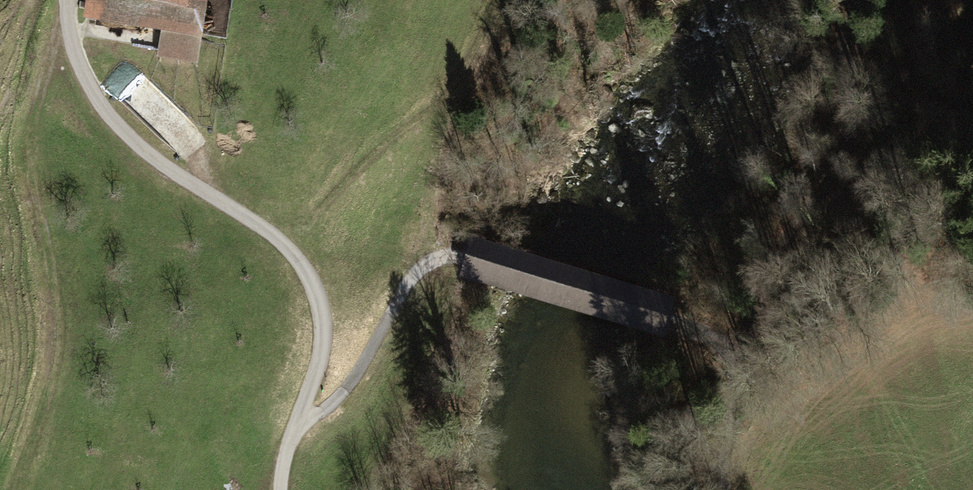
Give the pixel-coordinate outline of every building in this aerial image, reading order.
[(97,15),(166,23),(161,68),(209,73),(217,0),(99,0),(97,15)]
